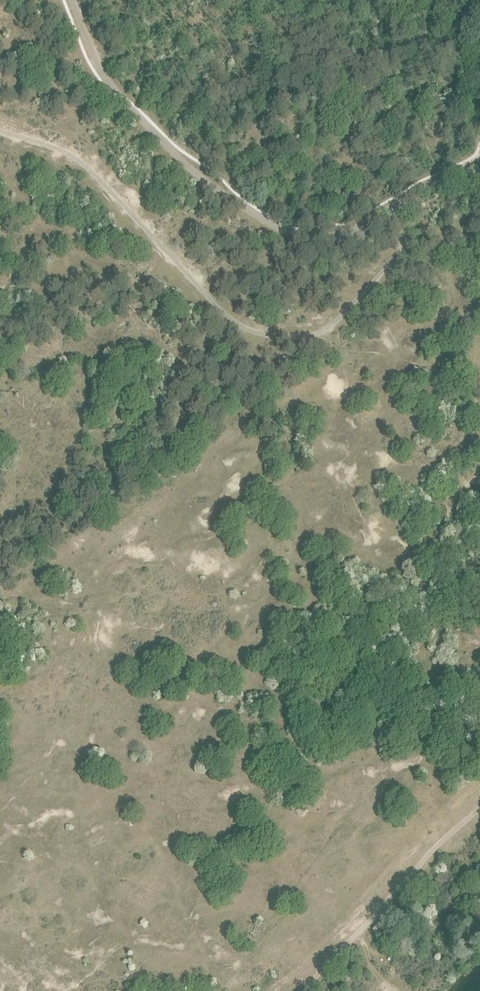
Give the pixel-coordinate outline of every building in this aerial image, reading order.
[(378,925),(373,930),(377,934),(382,929),(378,925)]
